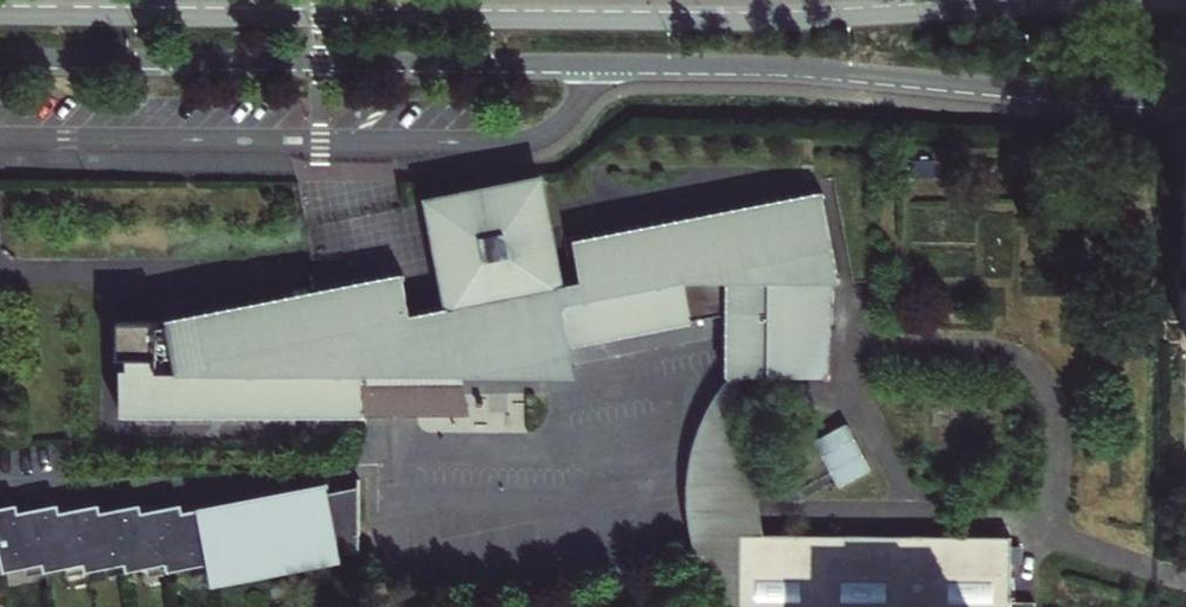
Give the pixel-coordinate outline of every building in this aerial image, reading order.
[(831,281),(840,281),(823,193),(574,241),(579,267),(583,284),(562,288),(558,271),(541,180),(430,202),(452,309),(412,316),(409,304),(397,307),(393,286),(374,290),(372,281),(160,322),(118,322),(117,360),(129,360),(129,370),(121,370),(121,416),(364,416),(364,356),(391,351),(393,361),(459,348),(463,367),(527,366),(537,365),(546,362),(552,359),(559,353),(565,346),(728,314),(728,378),(742,378),(830,378),(831,281)] [(583,284),(579,267),(558,271),(562,288),(583,284)] [(403,275),(372,281),(374,290),(393,286),(397,307),(409,304),(403,275)] [(472,417),(463,367),(459,348),(393,361),(391,351),(364,356),(364,416),(472,417)] [(725,606),(740,606),(740,535),(764,535),(742,378),(728,378),(720,390),(709,409),(700,427),(696,439),(692,454),(688,478),(687,489),(687,500),(688,511),(689,523),(694,543),(699,560),(703,570),(712,587),(723,604),(725,606)] [(843,486),(875,468),(848,422),(816,441),(843,486)] [(198,508),(198,509),(184,512),(182,504),(174,506),(156,509),(143,512),(141,504),(115,509),(102,512),(100,504),(74,509),(61,512),(59,504),(33,510),(20,512),(18,505),(0,508),(0,551),(4,573),(44,565),(45,573),(85,565),(87,573),(126,565),(128,573),(167,565),(169,573),(209,565),(213,585),(343,560),(342,554),(359,551),(360,486),(329,493),(327,483),(198,508)] [(197,501),(182,504),(184,512),(198,509),(198,508),(197,501)] [(32,502),(18,505),(20,512),(33,510),(32,502)] [(73,502),(59,504),(61,512),(74,509),(73,502)] [(114,502),(100,504),(102,512),(115,509),(114,502)] [(155,502),(141,504),(143,512),(156,509),(155,502)] [(1011,546),(1011,537),(764,535),(740,535),(740,606),(1035,606),(1035,602),(1011,602),(1011,563),(1021,563),(1021,546),(1011,546)]
